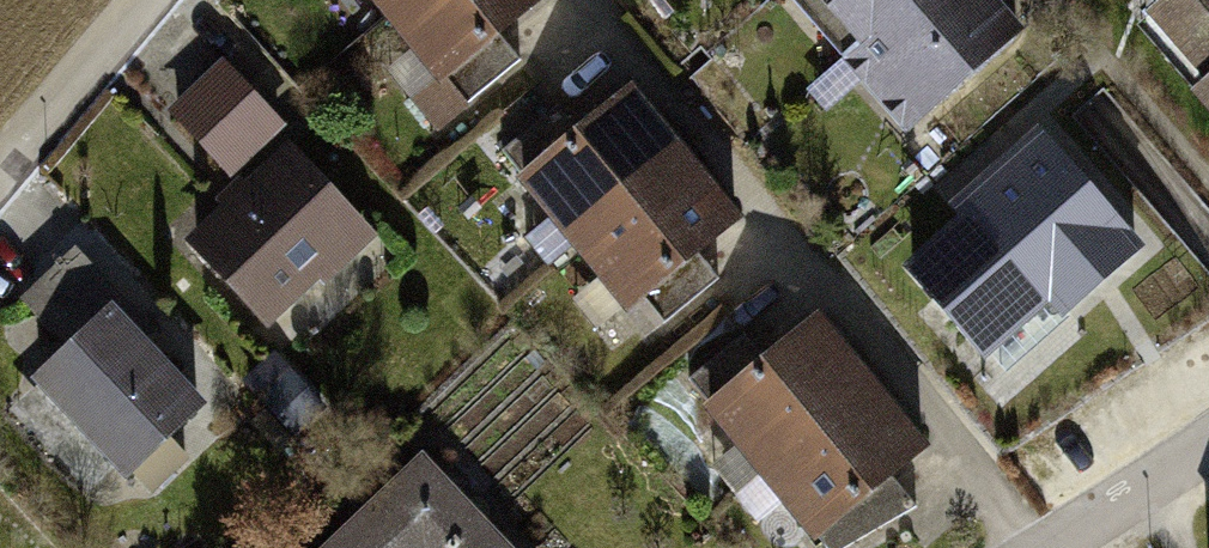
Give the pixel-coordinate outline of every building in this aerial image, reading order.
[(469,87),(577,1),(577,0),(400,0),(469,87)] [(925,138),(1050,31),(1023,0),(806,0),(925,138)] [(1175,6),(1208,45),(1208,0),(1181,0),(1175,6)] [(231,54),(169,106),(231,177),(292,125),(231,54)] [(762,225),(649,91),(545,179),(658,312),(762,225)] [(955,227),(900,278),(986,366),(1049,315),(1067,328),(1146,254),(1040,130),(947,208),(955,227)] [(387,230),(295,133),(189,232),(282,329),(387,230)] [(222,407),(130,309),(54,380),(145,478),(222,407)] [(954,450),(835,315),(728,408),(848,544),(954,450)] [(437,444),(326,547),(535,547),(437,444)]
